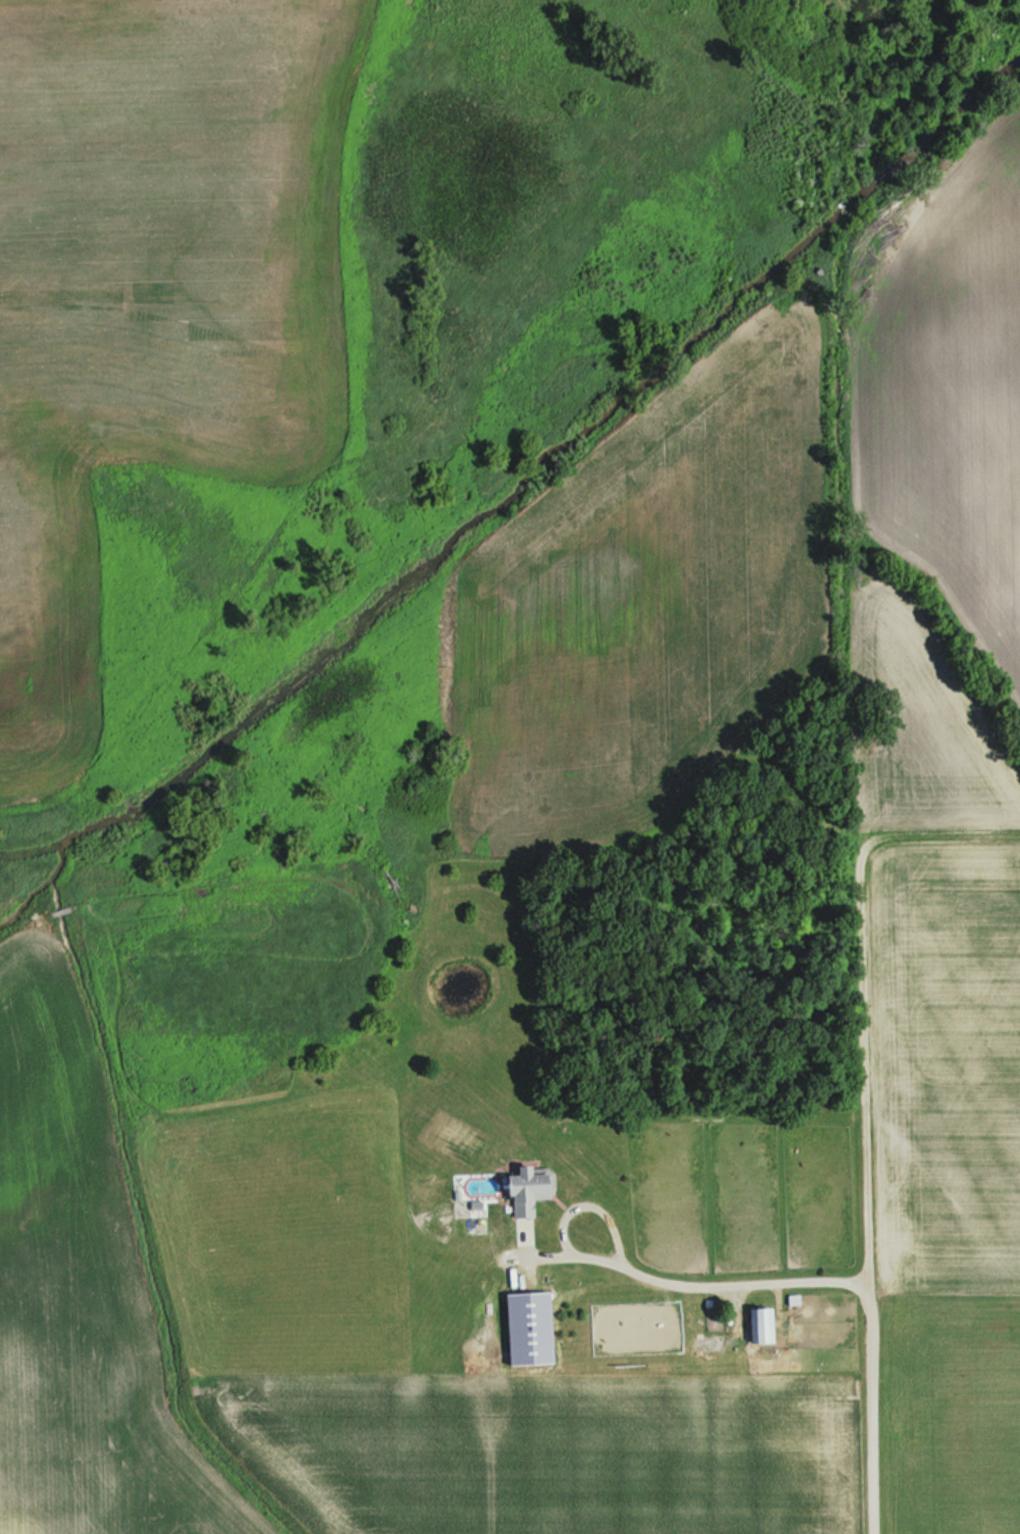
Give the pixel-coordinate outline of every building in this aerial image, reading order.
[(525,1178),(513,1178),(515,1221),(538,1219),(537,1202),(558,1201),(557,1168),(524,1170),(525,1178)] [(777,1346),(777,1311),(755,1311),(755,1346),(777,1346)]
